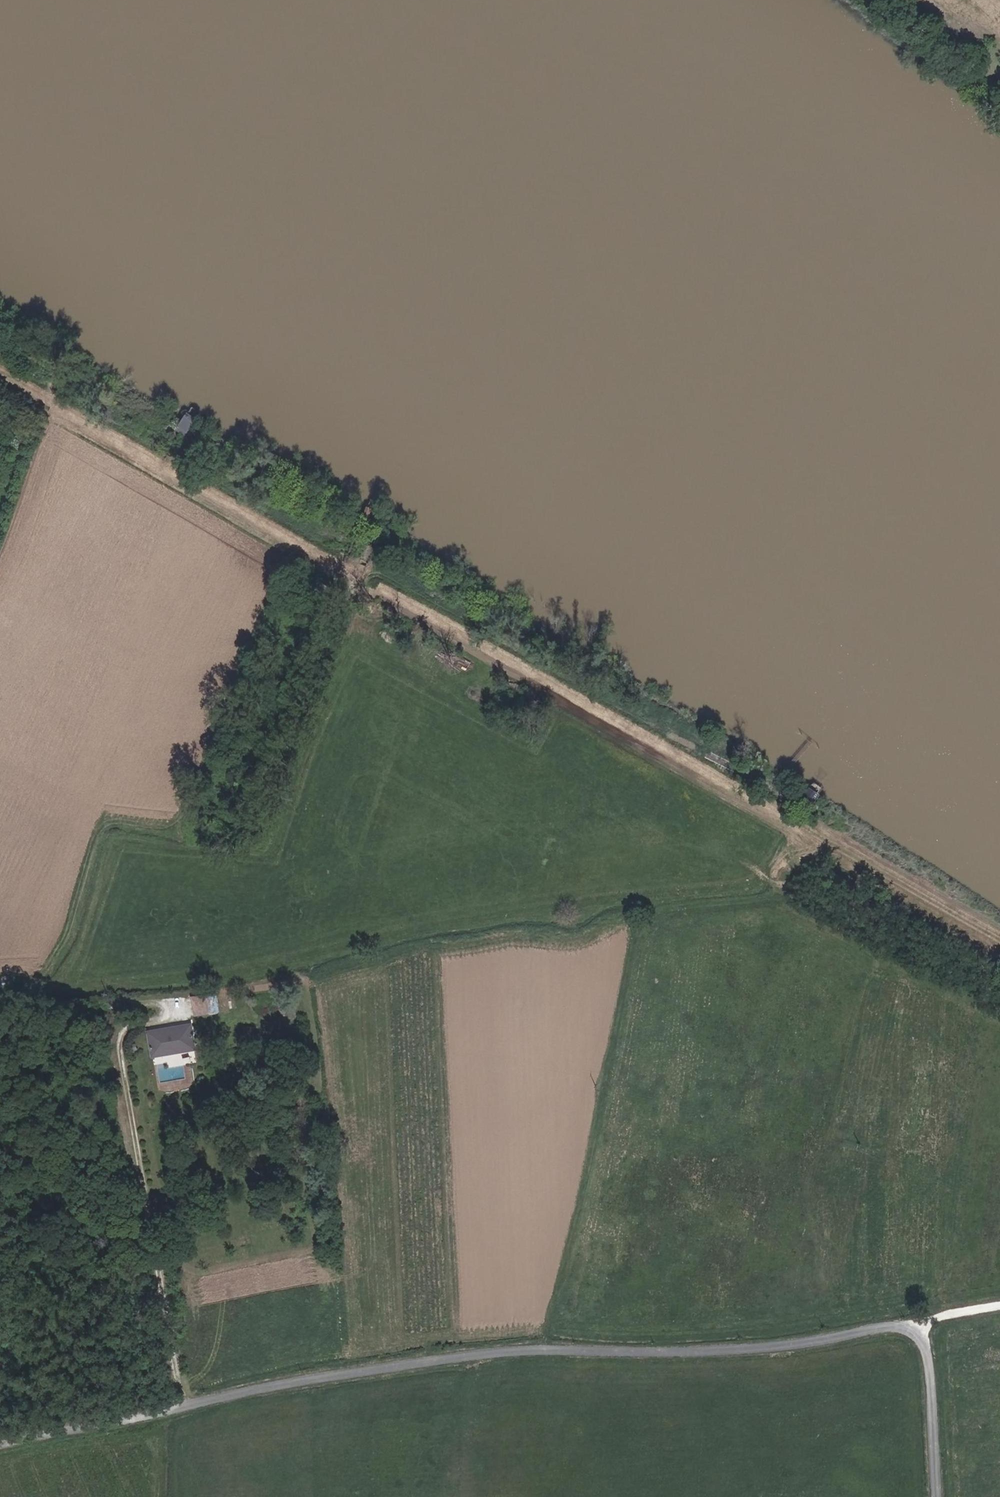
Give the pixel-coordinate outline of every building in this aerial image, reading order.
[(285,492),(278,504),(290,511),(297,499),(285,492)] [(189,987),(191,1001),(195,1001),(214,999),(212,984),(194,986),(189,987)] [(146,1016),(150,1043),(190,1037),(185,1010),(146,1016)]
